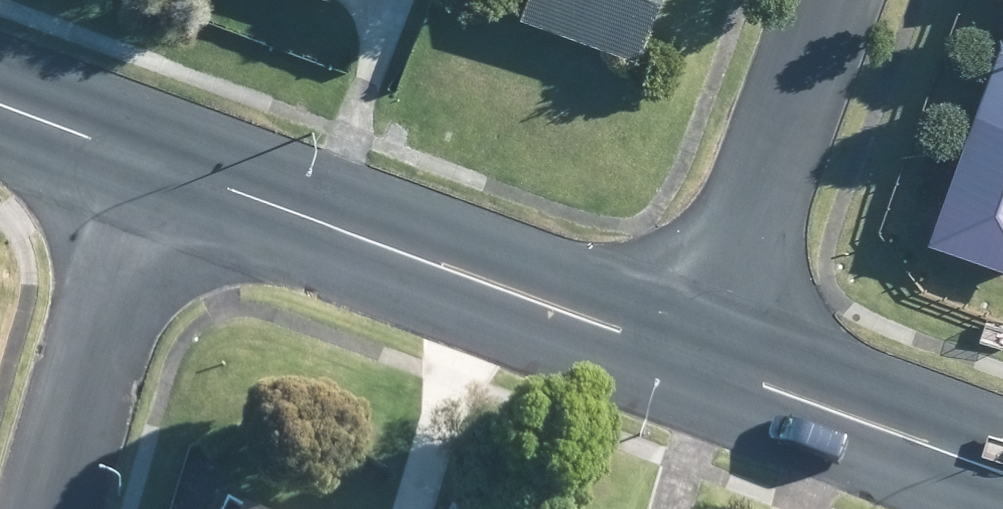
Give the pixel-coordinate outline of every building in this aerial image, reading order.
[(528,10),(642,51),(661,0),(532,0),(528,10)] [(970,156),(1002,168),(1002,68),(970,156)]
